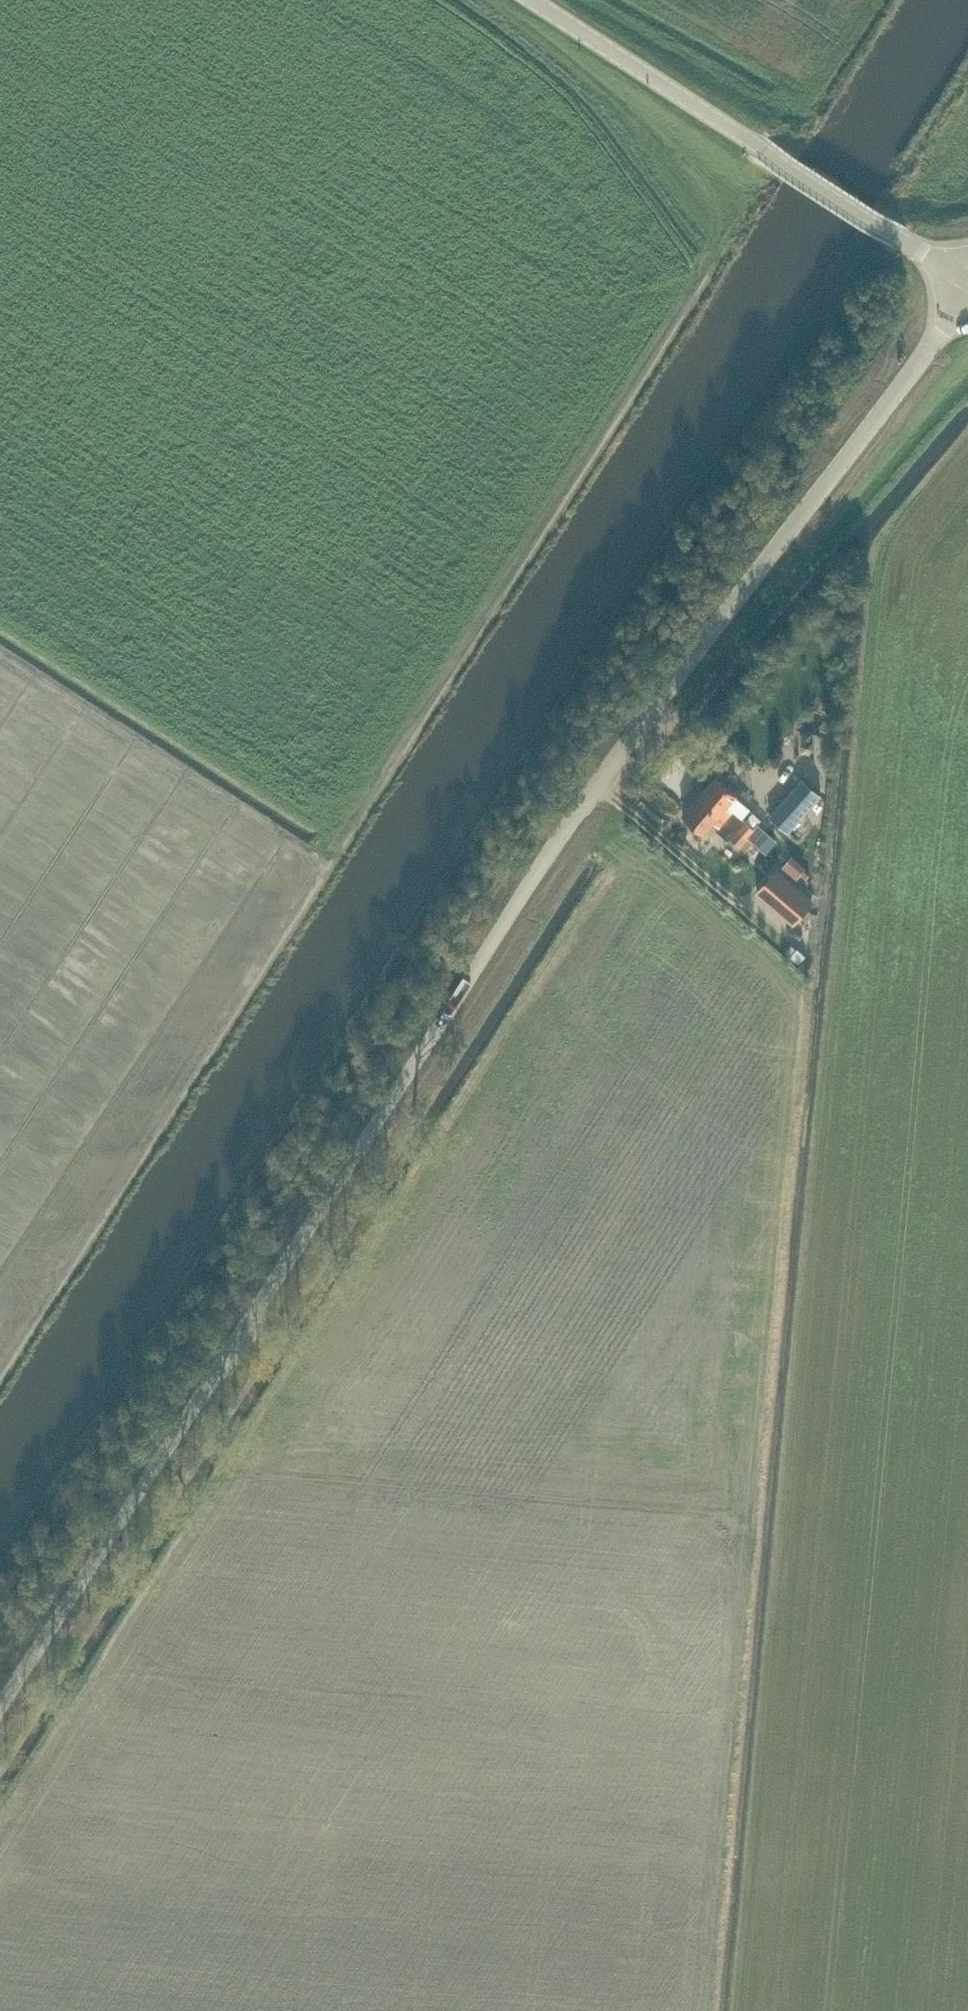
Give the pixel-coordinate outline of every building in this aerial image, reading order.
[(717,775),(700,794),(749,838),(756,830),(742,817),(750,808),(735,795),(737,793),(717,775)] [(769,814),(789,832),(823,795),(804,776),(769,814)] [(700,794),(682,813),(705,833),(714,822),(718,825),(715,829),(728,839),(729,837),(745,851),(753,842),(749,838),(700,794)] [(756,830),(749,838),(753,842),(766,854),(776,841),(759,826),(756,830)] [(775,869),(755,892),(793,925),(813,902),(775,869)] [(797,948),(790,956),(798,962),(805,954),(797,948)]
